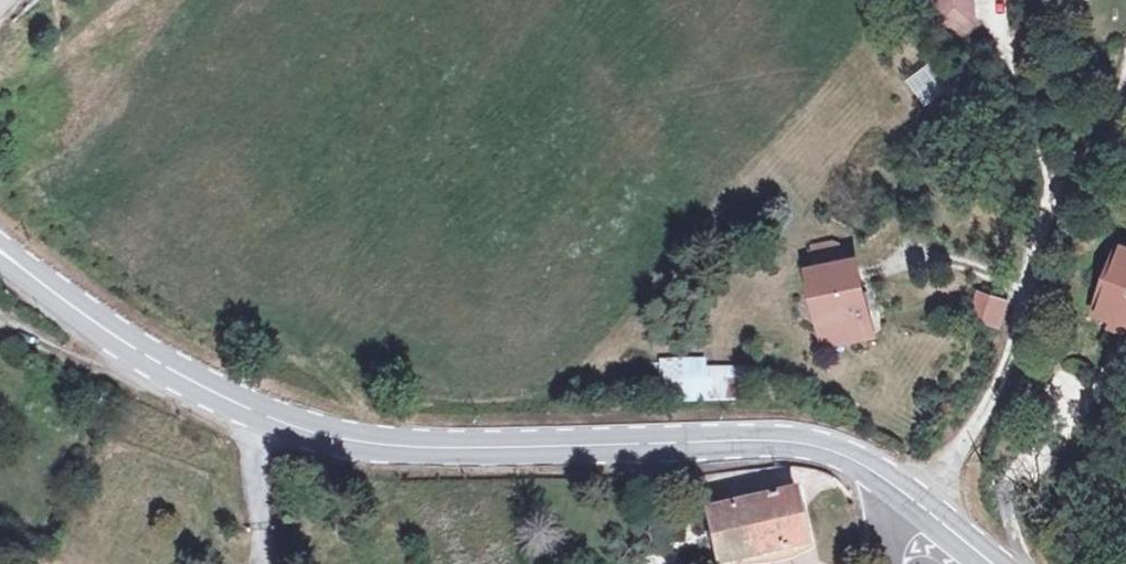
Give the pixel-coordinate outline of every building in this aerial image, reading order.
[(978,0),(944,0),(945,38),(979,37),(978,0)] [(843,257),(841,241),(811,245),(814,261),(843,257)] [(1111,329),(1124,334),(1125,329),(1125,246),(1124,246),(1096,314),(1114,322),(1111,329)] [(803,267),(822,352),(877,339),(861,255),(803,267)] [(1009,300),(976,290),(967,318),(1000,330),(1009,300)] [(658,362),(660,402),(743,398),(741,358),(658,362)] [(804,547),(794,493),(707,509),(717,563),(804,547)]
